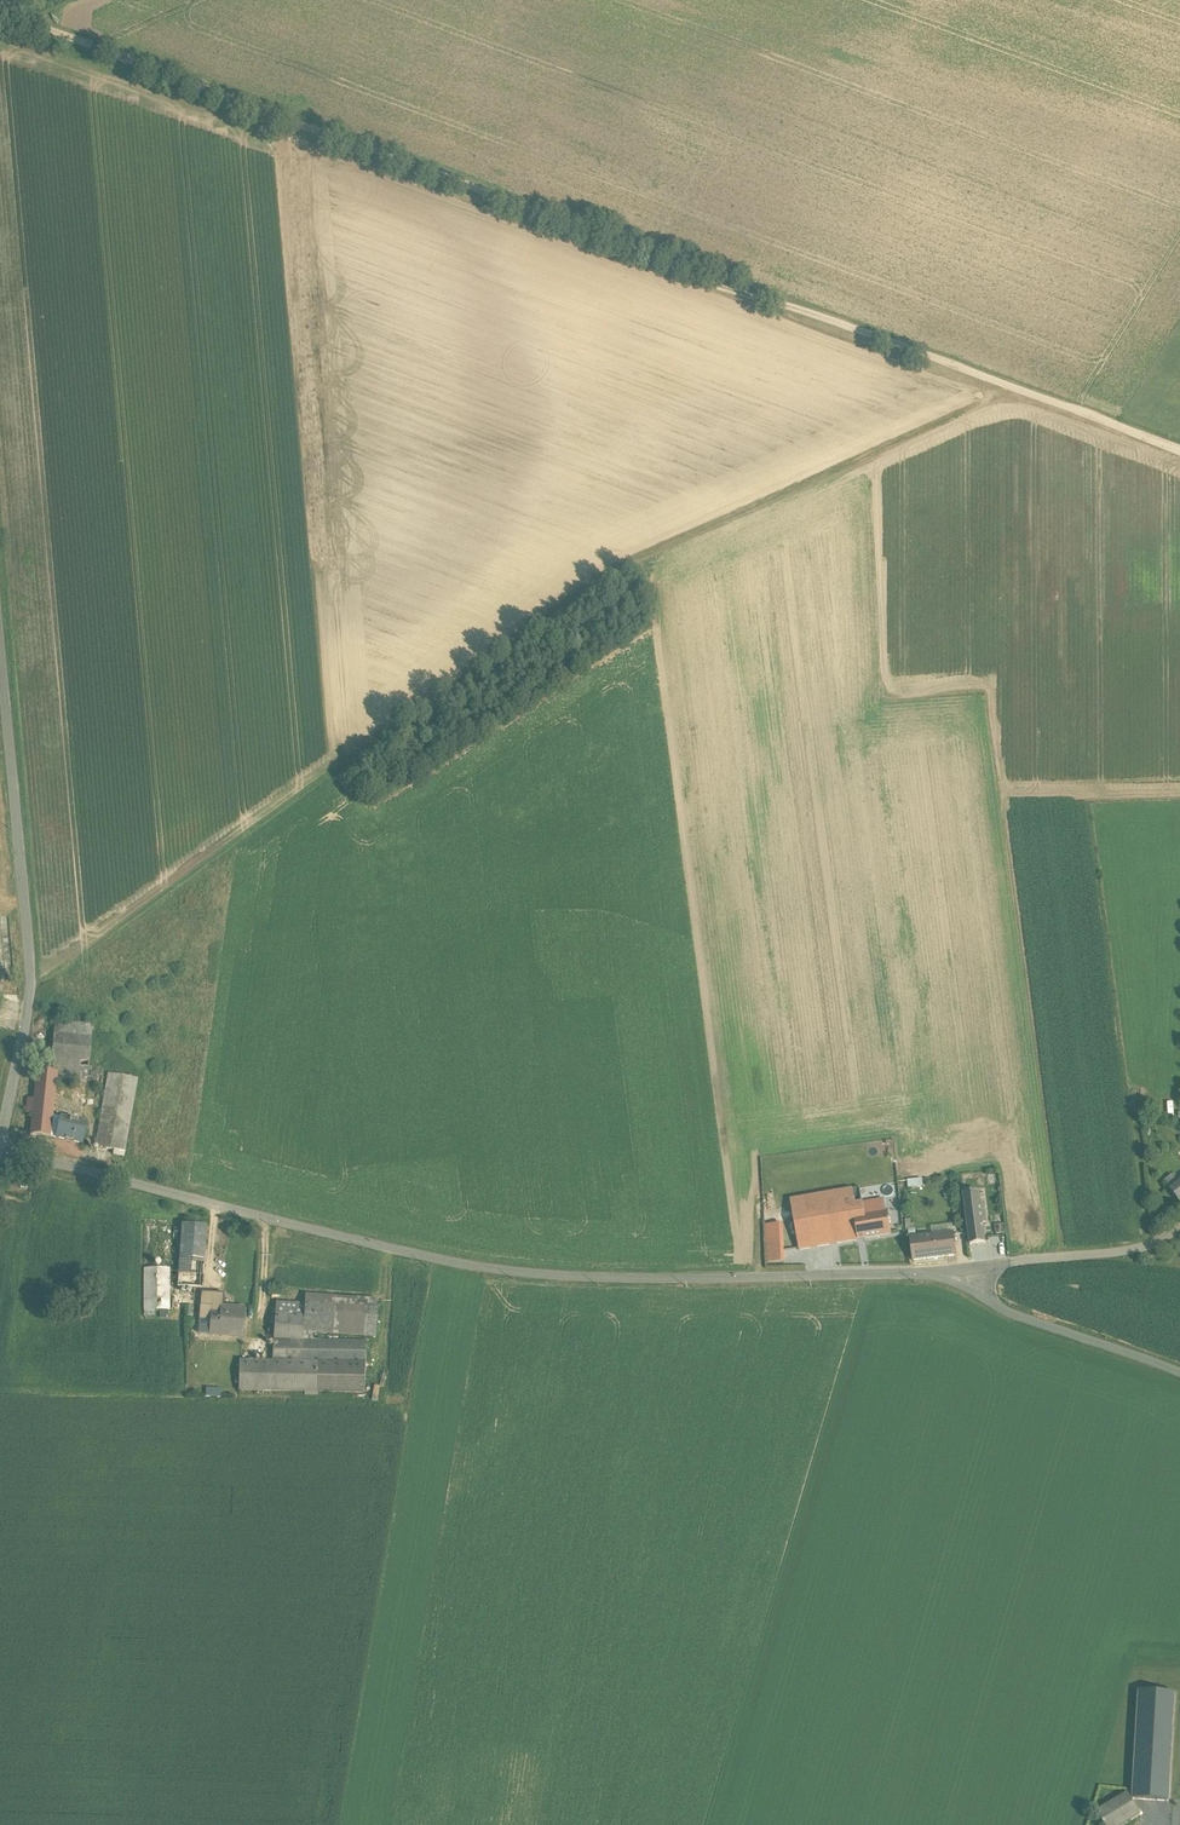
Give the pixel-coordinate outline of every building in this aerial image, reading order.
[(88,1068),(92,1025),(54,1022),(50,1059),(38,1058),(36,1077),(29,1076),(25,1112),(33,1114),(30,1135),(56,1140),(60,1117),(53,1115),(57,1080),(100,1084),(102,1069),(88,1068)] [(123,1158),(137,1079),(108,1074),(94,1147),(93,1147),(92,1153),(103,1155),(104,1149),(113,1151),(112,1156),(123,1158)] [(56,1140),(81,1144),(82,1144),(86,1123),(85,1122),(60,1116),(56,1140)] [(907,1181),(908,1189),(922,1187),(922,1180),(907,1181)] [(1170,1188),(1179,1202),(1179,1180),(1170,1188)] [(799,1250),(891,1234),(887,1212),(885,1212),(883,1199),(862,1203),(859,1188),(790,1200),(799,1250)] [(969,1245),(985,1244),(982,1224),(986,1224),(986,1223),(984,1204),(980,1204),(979,1192),(963,1194),(969,1245)] [(910,1220),(904,1221),(905,1230),(908,1230),(912,1261),(956,1255),(952,1225),(931,1227),(932,1235),(915,1237),(914,1230),(911,1230),(910,1220)] [(782,1226),(782,1224),(765,1226),(766,1263),(784,1262),(783,1227),(782,1226)] [(201,1290),(206,1227),(181,1225),(176,1288),(193,1290),(192,1302),(200,1302),(201,1290)] [(1003,1233),(1002,1225),(994,1226),(996,1234),(1003,1233)] [(169,1269),(143,1269),(143,1311),(144,1318),(153,1318),(154,1311),(158,1311),(159,1319),(166,1319),(166,1311),(169,1311),(169,1269)] [(273,1304),(271,1362),(239,1361),(238,1393),(304,1394),(304,1397),(317,1398),(318,1394),(363,1395),(366,1342),(312,1341),(313,1334),(375,1339),(377,1300),(305,1295),(304,1305),(273,1304)] [(220,1307),(200,1306),(199,1321),(210,1322),(209,1337),(242,1339),(245,1307),(220,1306),(220,1307)] [(205,1398),(220,1398),(220,1390),(205,1390),(205,1398)] [(1127,1793),(1096,1812),(1104,1824),(1122,1824),(1139,1814),(1127,1793)] [(1171,1819),(1172,1799),(1156,1799),(1155,1818),(1155,1819),(1171,1819)]
